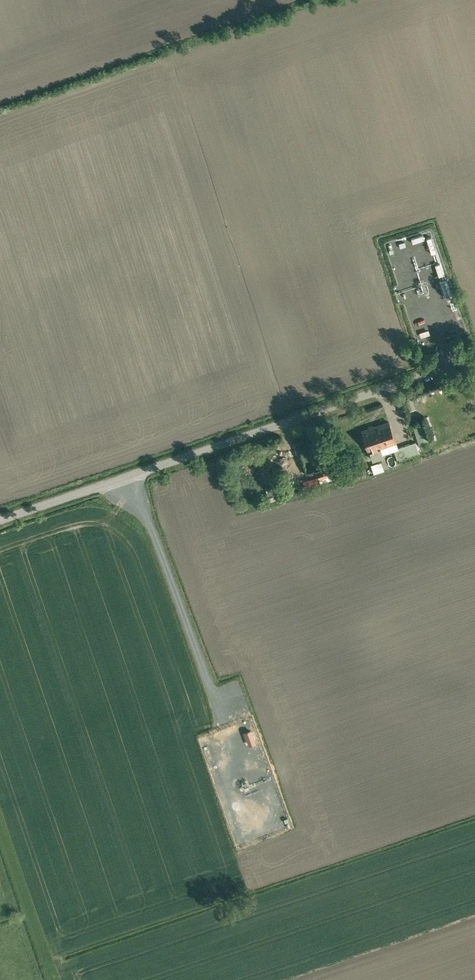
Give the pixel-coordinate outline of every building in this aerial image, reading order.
[(426,416),(411,420),(417,445),(433,441),(426,416)] [(387,420),(360,430),(369,454),(380,450),(382,455),(398,450),(387,420)] [(336,469),(316,473),(318,482),(338,478),(336,469)]
